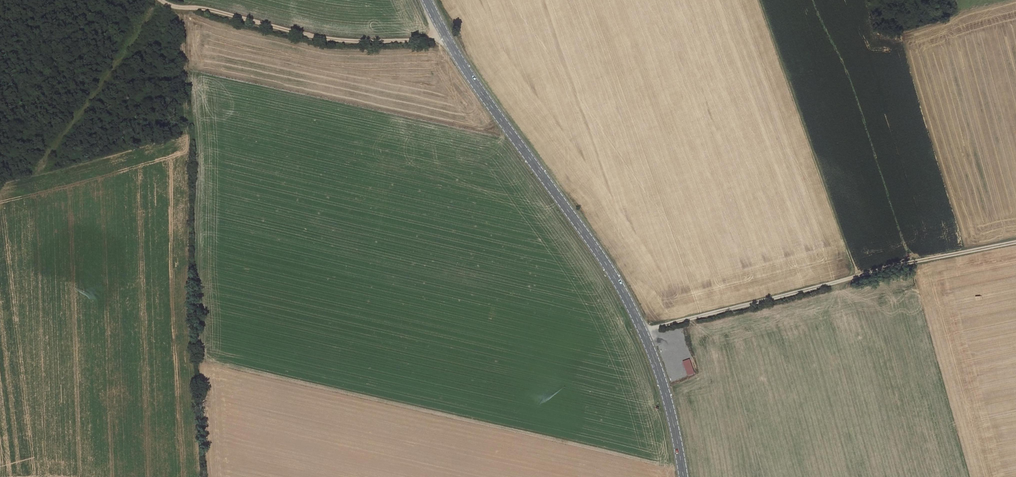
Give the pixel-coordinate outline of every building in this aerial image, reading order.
[(690,359),(682,362),(687,375),(694,373),(690,359)]
